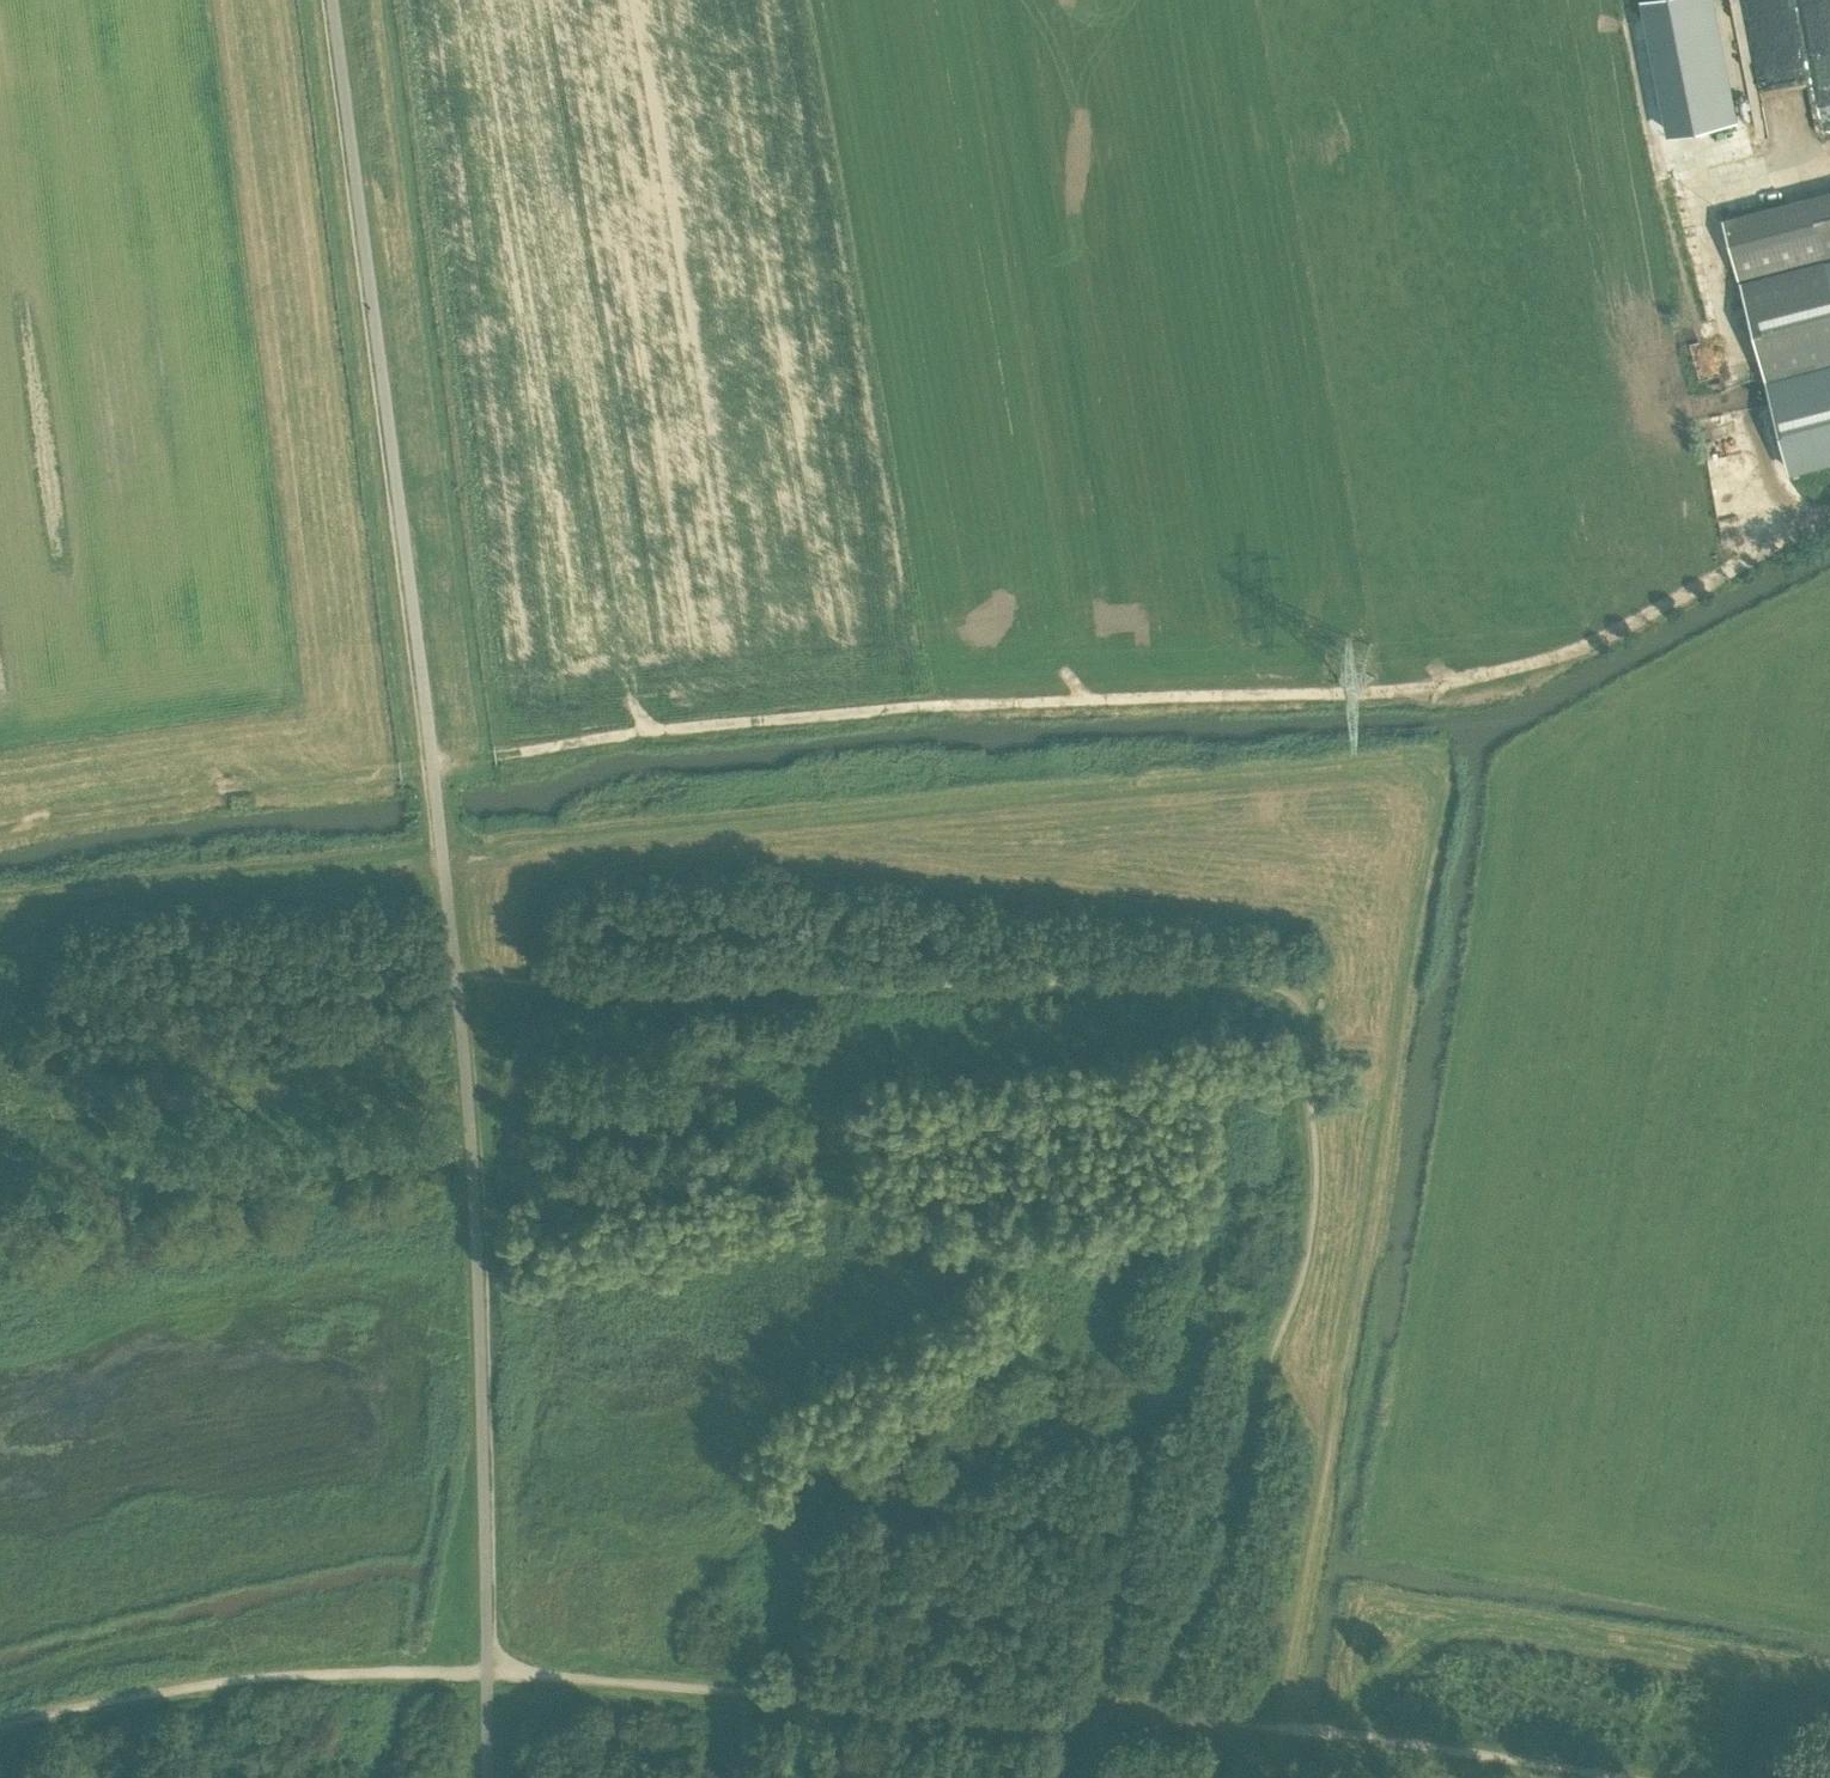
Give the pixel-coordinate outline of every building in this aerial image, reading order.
[(1669,132),(1739,119),(1716,0),(1643,0),(1669,132)] [(1723,216),(1739,279),(1829,255),(1829,189),(1806,195),(1723,216)] [(1829,454),(1829,263),(1741,286),(1786,465),(1829,454)]
